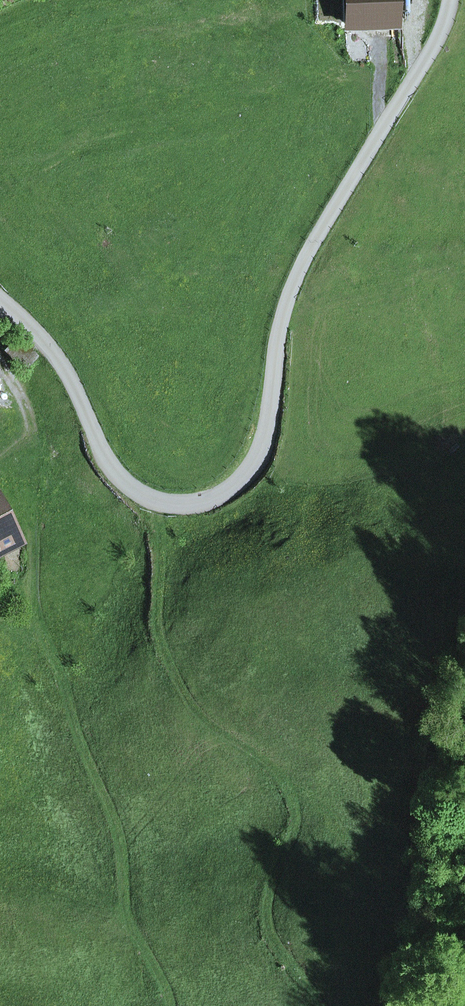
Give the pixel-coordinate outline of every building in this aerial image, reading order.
[(342,23),(395,22),(395,0),(342,0),(342,23)] [(35,357),(18,339),(6,350),(23,368),(35,357)] [(16,541),(0,510),(0,549),(16,541)]
